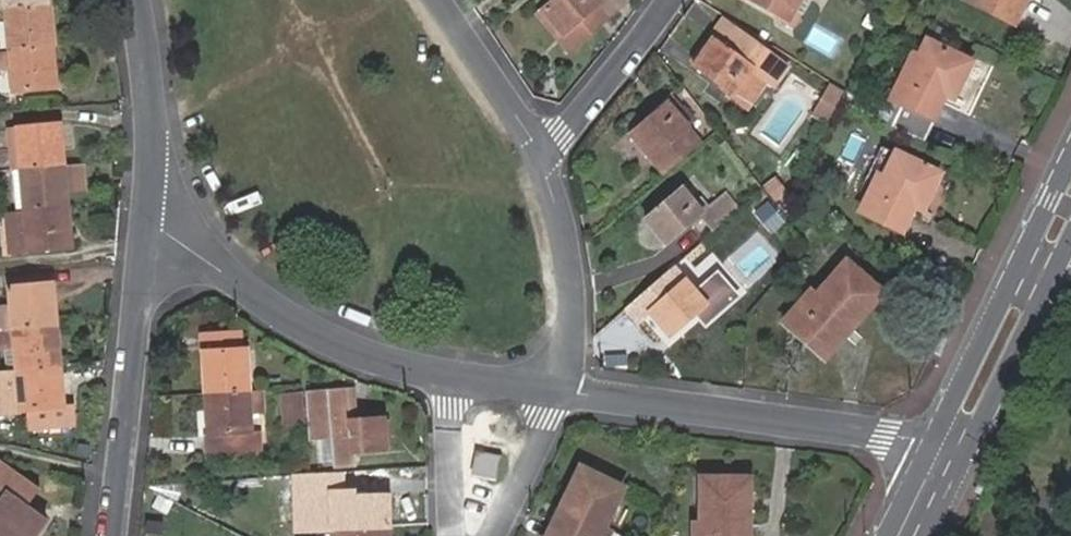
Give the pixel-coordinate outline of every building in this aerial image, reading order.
[(48,5),(47,0),(2,0),(3,10),(48,5)] [(628,0),(554,0),(538,13),(568,50),(628,0)] [(794,25),(807,0),(749,0),(794,25)] [(1014,23),(1025,0),(965,0),(1014,23)] [(3,10),(7,50),(51,46),(48,5),(3,10)] [(692,66),(732,94),(729,99),(745,109),(763,83),(765,80),(775,65),(765,58),(740,41),(719,26),(710,40),(692,66)] [(920,141),(943,95),(951,98),(968,63),(924,42),(917,57),(912,54),(890,101),(899,105),(889,126),(920,141)] [(7,50),(7,53),(0,54),(0,68),(8,67),(10,92),(56,87),(51,46),(7,50)] [(786,73),(775,65),(765,80),(763,83),(774,90),(786,73)] [(844,91),(830,83),(815,115),(829,124),(844,91)] [(629,135),(663,176),(700,145),(684,127),(693,120),(681,105),(671,113),(664,105),(629,135)] [(14,170),(62,166),(58,125),(7,130),(11,170),(14,170)] [(868,126),(864,132),(873,137),(876,131),(868,126)] [(877,177),(859,213),(900,233),(913,207),(921,212),(939,175),(893,153),(881,179),(877,177)] [(18,212),(67,207),(62,166),(14,170),(18,212)] [(698,213),(714,231),(737,211),(722,194),(704,209),(685,186),(643,221),(663,243),(698,213)] [(18,212),(4,213),(9,253),(70,247),(67,207),(18,212)] [(683,258),(649,288),(660,301),(646,313),(667,337),(694,313),(704,324),(734,296),(714,274),(704,283),(683,258)] [(836,329),(844,336),(880,295),(844,263),(813,297),(808,293),(781,323),(816,352),(836,329)] [(56,325),(53,284),(9,288),(11,307),(0,308),(0,330),(56,325)] [(4,347),(13,346),(15,371),(60,367),(56,325),(0,330),(0,347),(4,347)] [(823,359),(844,336),(836,329),(816,352),(823,359)] [(201,337),(205,395),(247,392),(244,348),(241,348),(240,334),(201,337)] [(13,346),(4,347),(6,371),(15,371),(13,346)] [(60,367),(15,371),(6,371),(0,372),(0,417),(20,415),(30,414),(32,430),(74,427),(73,409),(64,410),(60,367)] [(265,391),(247,392),(248,416),(267,415),(265,391)] [(247,392),(205,395),(208,461),(259,458),(258,435),(250,436),(248,416),(247,392)] [(334,393),(305,396),(307,422),(313,422),(314,439),(322,438),(332,438),(333,467),(351,466),(350,453),(384,451),(382,420),(336,423),(334,393)] [(300,395),(281,397),(282,424),(302,423),(300,395)] [(332,438),(322,438),(323,468),(333,467),(332,438)] [(476,455),(472,475),(493,478),(497,459),(476,455)] [(12,535),(33,535),(44,521),(8,494),(19,477),(1,464),(0,464),(0,527),(12,535)] [(554,535),(615,535),(607,533),(601,530),(621,488),(577,467),(557,508),(565,513),(554,535)] [(331,535),(388,535),(388,528),(387,496),(340,497),(338,477),(292,479),(293,497),(329,495),(330,507),(331,530),(331,535)] [(746,524),(747,478),(699,479),(699,524),(692,524),(691,535),(737,535),(737,525),(746,524)] [(331,530),(330,507),(316,507),(318,531),(331,530)] [(565,513),(557,508),(543,535),(554,535),(565,513)] [(746,524),(737,525),(737,535),(747,535),(746,524)] [(0,527),(0,535),(12,535),(0,527)]
